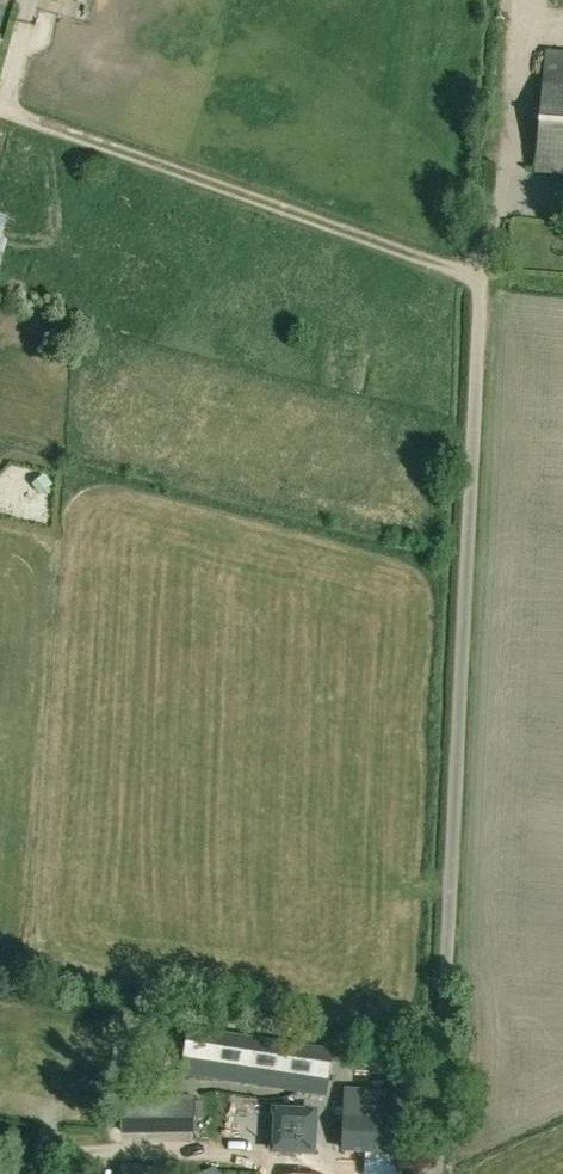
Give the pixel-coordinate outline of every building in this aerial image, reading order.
[(543,76),(535,173),(562,175),(562,77),(543,76)] [(0,215),(0,265),(12,218),(0,215)] [(330,1093),(338,1051),(139,1016),(137,1028),(172,1034),(171,1040),(180,1041),(176,1066),(258,1080),(260,1071),(275,1073),(273,1083),(330,1093)] [(406,1152),(407,1101),(345,1100),(344,1150),(406,1152)] [(120,1136),(194,1136),(194,1106),(120,1105),(120,1136)] [(312,1114),(274,1112),(273,1150),(311,1151),(312,1114)]
